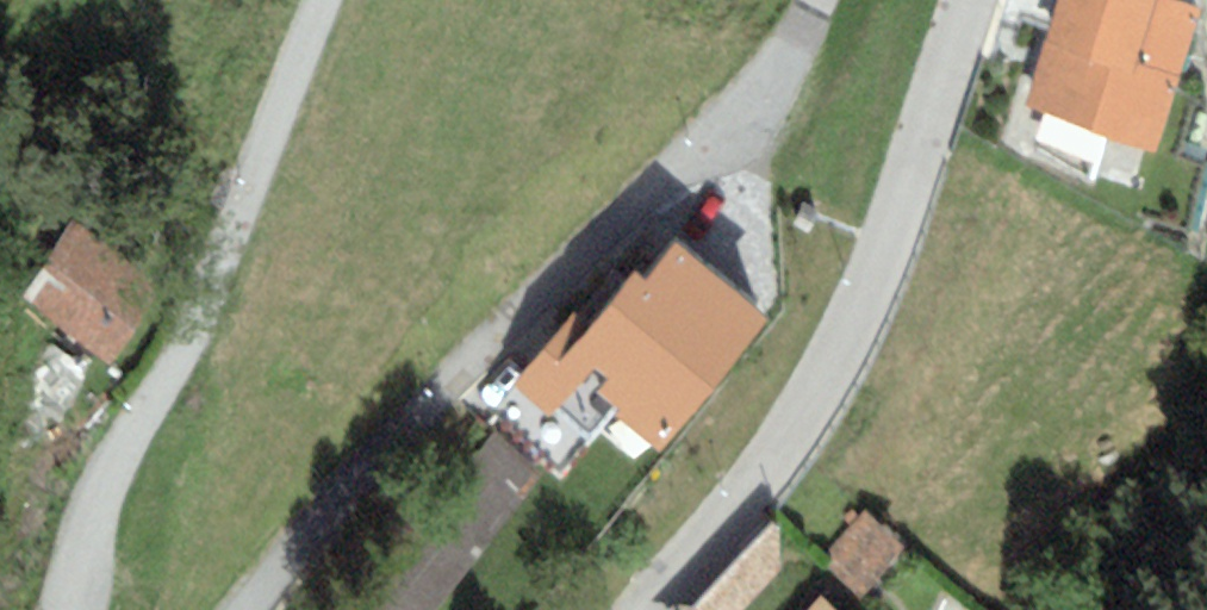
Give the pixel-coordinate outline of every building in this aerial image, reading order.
[(1030,99),(1165,136),(1203,0),(1057,0),(1030,99)] [(160,274),(73,216),(23,291),(110,349),(160,274)] [(765,291),(675,221),(647,256),(635,247),(581,316),(568,306),(513,376),(552,407),(557,400),(633,460),(765,291)] [(821,584),(800,609),(852,609),(821,584)]
